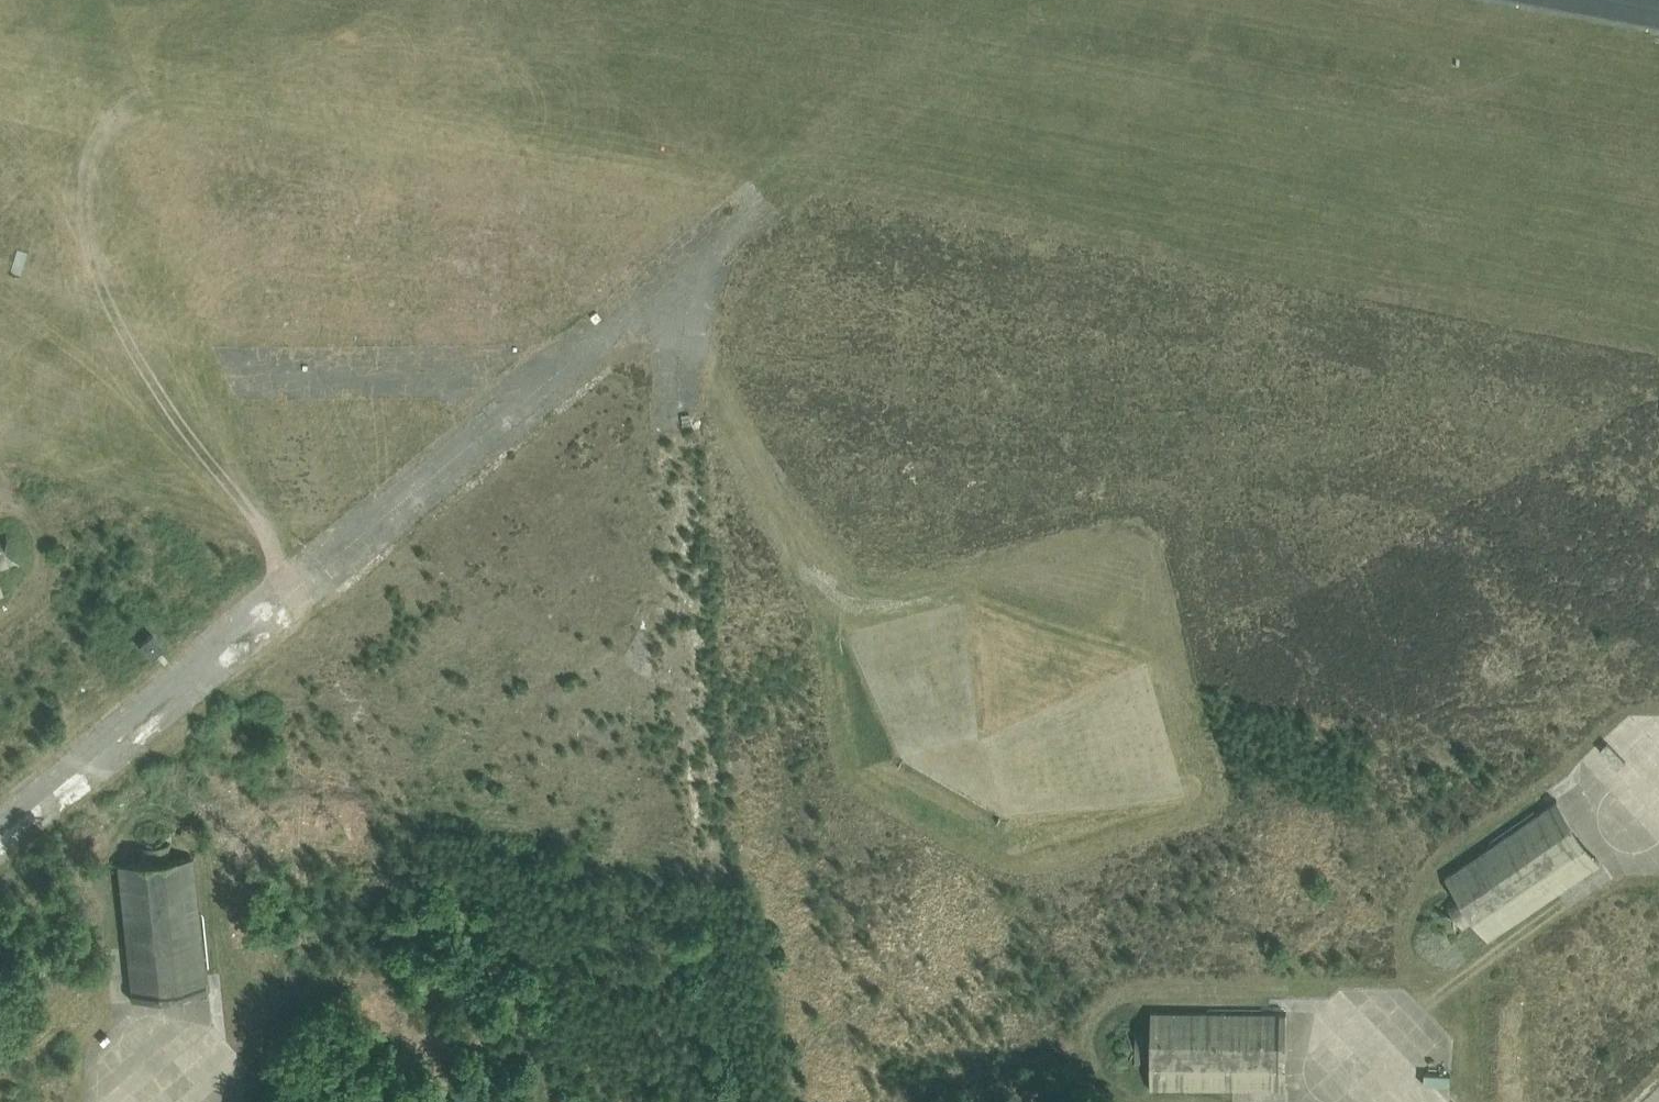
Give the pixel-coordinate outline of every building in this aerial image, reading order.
[(11,569),(0,540),(0,573),(11,569)] [(141,645),(151,656),(163,647),(153,635),(141,645)] [(1456,894),(1444,903),(1463,930),(1475,921),(1488,940),(1557,892),(1600,863),(1556,799),(1444,876),(1456,894)] [(171,844),(138,847),(140,862),(118,864),(126,948),(131,1000),(208,992),(206,969),(195,857),(173,859),(171,844)] [(1150,1066),(1150,1088),(1233,1089),(1286,1089),(1286,1012),(1150,1010),(1150,1033),(1135,1032),(1135,1066),(1150,1066)]
